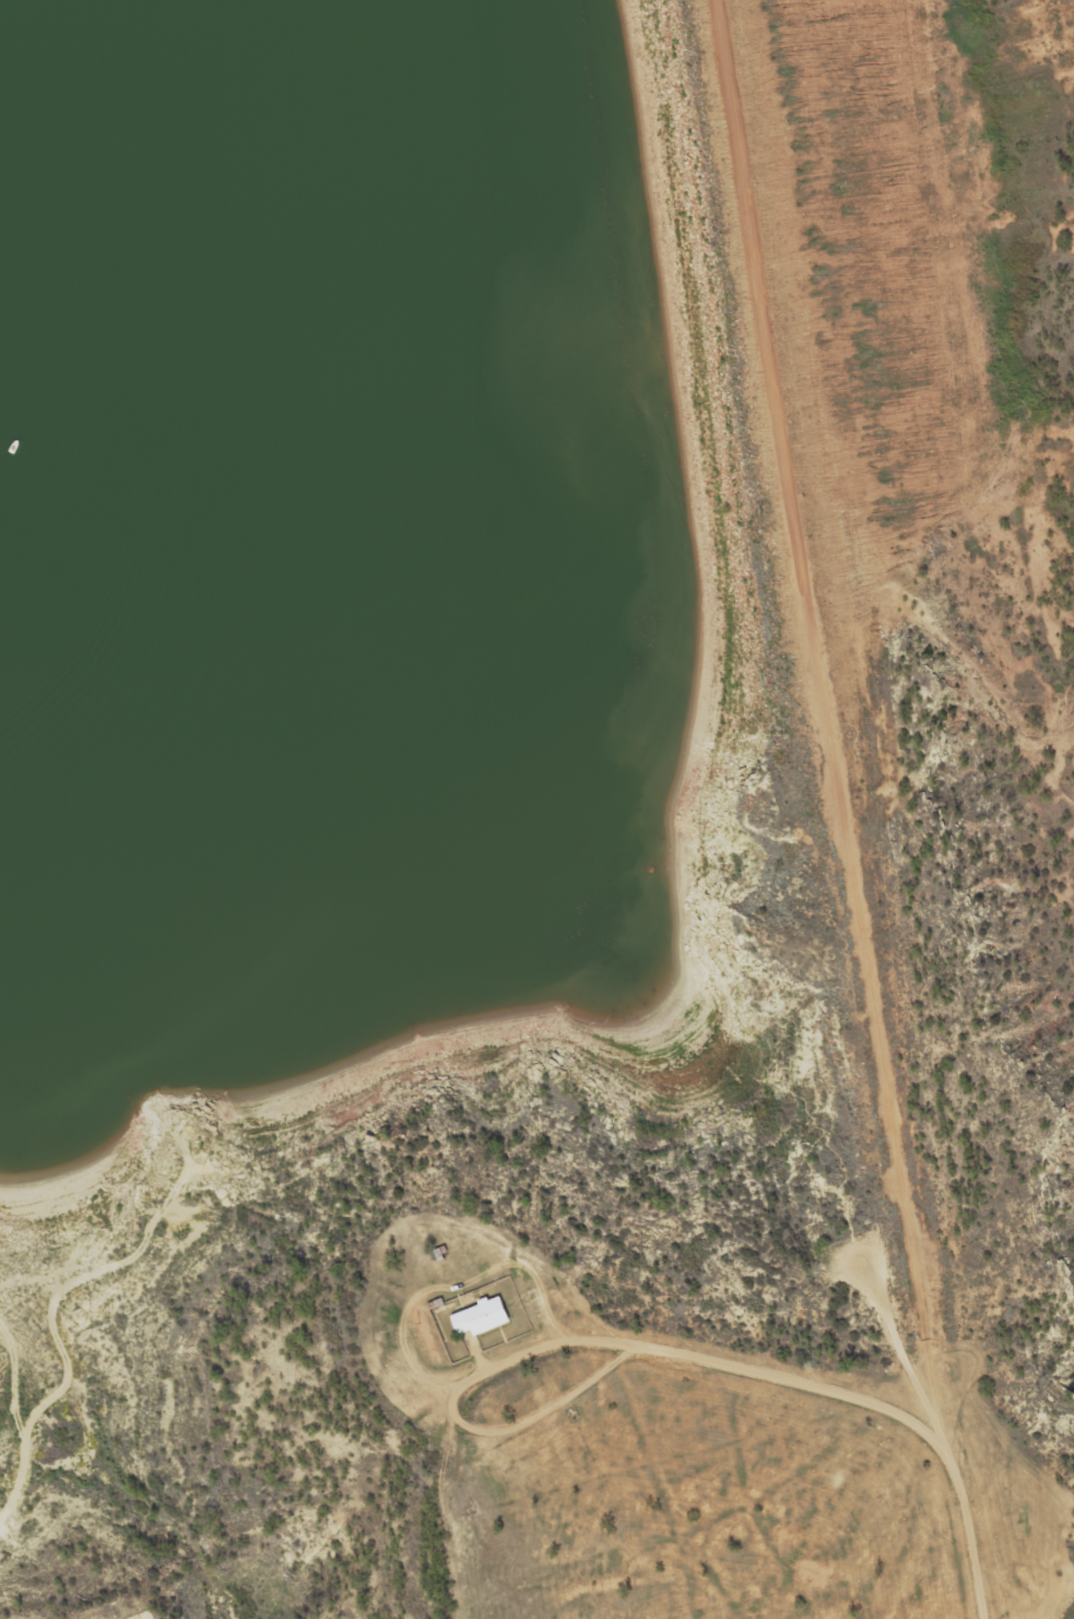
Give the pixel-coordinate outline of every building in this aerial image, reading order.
[(474,1336),(510,1322),(500,1295),(451,1315),(458,1334),(472,1329),(474,1336)]
